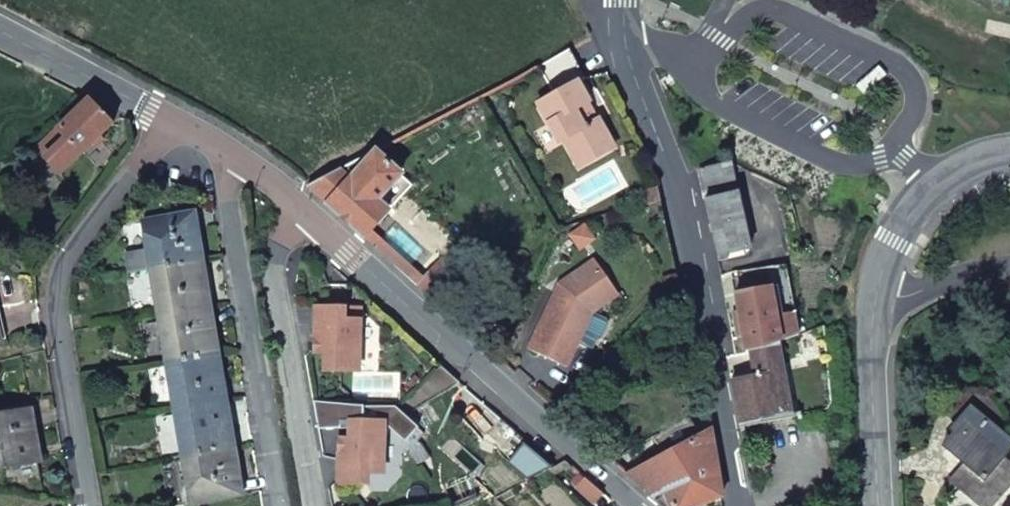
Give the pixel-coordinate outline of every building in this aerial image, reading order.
[(588,79),(572,49),(541,65),(557,94),(540,103),(560,141),(565,139),(574,157),(588,149),(594,160),(614,149),(599,119),(594,122),(586,105),(590,103),(580,83),(588,79)] [(115,123),(90,98),(58,128),(66,137),(45,157),(62,174),(115,123)] [(599,119),(590,103),(586,105),(594,122),(599,119)] [(588,149),(574,157),(580,167),(594,160),(588,149)] [(312,193),(363,238),(370,230),(411,186),(374,152),(350,179),(340,170),(305,189),(312,193)] [(750,247),(732,161),(699,170),(719,260),(729,258),(728,252),(750,247)] [(153,268),(203,259),(195,212),(145,220),(153,268)] [(584,227),(570,236),(580,249),(593,240),(584,227)] [(363,238),(415,285),(422,277),(370,230),(363,238)] [(153,268),(149,250),(129,254),(132,271),(153,268)] [(211,305),(203,259),(153,268),(160,314),(211,305)] [(415,285),(439,307),(462,281),(438,259),(422,277),(415,285)] [(592,314),(617,297),(594,261),(558,285),(528,350),(567,368),(592,314)] [(750,350),(767,347),(800,333),(796,310),(775,314),(770,287),(737,293),(748,350),(750,350)] [(343,309),(315,309),(314,329),(324,329),(324,354),(324,372),(358,373),(359,298),(343,298),(343,309)] [(219,351),(211,305),(160,314),(168,360),(219,351)] [(324,329),(314,329),(314,354),(324,354),(324,329)] [(732,381),(741,426),(793,416),(779,345),(767,347),(750,350),(753,373),(732,381)] [(227,399),(219,351),(168,360),(176,407),(227,399)] [(235,445),(227,399),(176,407),(184,454),(235,445)] [(470,408),(484,420),(490,413),(476,401),(470,408)] [(975,413),(998,433),(1009,419),(1009,418),(1002,406),(983,403),(975,413)] [(0,416),(0,468),(41,461),(32,411),(0,416)] [(977,502),(982,505),(998,505),(999,505),(1009,493),(1009,466),(1007,463),(1009,458),(1009,443),(998,433),(975,413),(956,435),(959,438),(951,449),(971,467),(956,484),(977,502)] [(700,437),(691,419),(684,423),(693,441),(700,437)] [(383,422),(349,422),(349,440),(348,465),(338,464),(338,485),(366,485),(366,473),(382,474),(383,422)] [(711,431),(700,437),(693,441),(684,423),(654,439),(663,457),(626,476),(661,505),(702,505),(722,498),(711,431)] [(348,465),(349,440),(339,440),(338,464),(348,465)] [(243,493),(235,445),(184,454),(192,502),(243,493)] [(604,494),(587,479),(578,488),(594,504),(604,494)]
